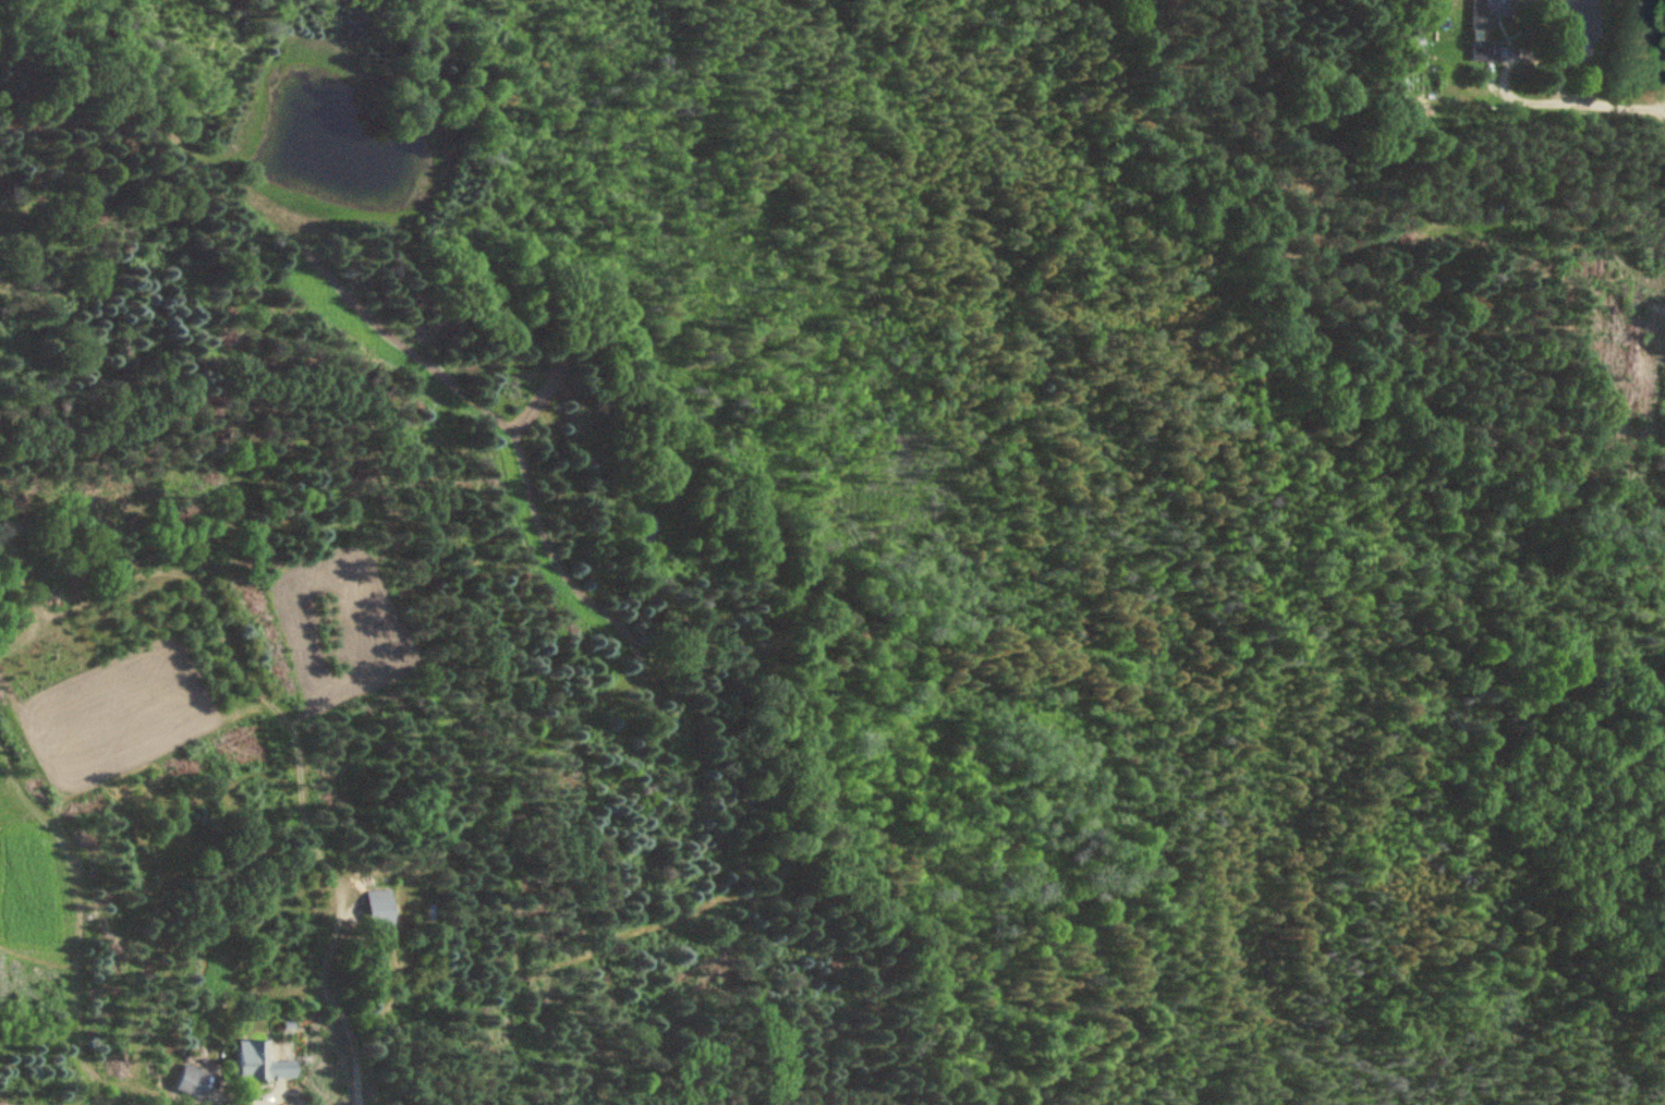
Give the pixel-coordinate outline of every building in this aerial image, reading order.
[(1510,0),(1471,0),(1471,28),(1490,29),(1491,16),(1509,17),(1510,0)] [(1495,60),(1495,43),(1480,43),(1480,60),(1495,60)] [(366,892),(366,932),(391,932),(391,892),(366,892)] [(266,1061),(266,1042),(237,1043),(237,1080),(294,1079),(294,1061),(266,1061)] [(173,1089),(197,1099),(207,1073),(183,1064),(173,1089)]
